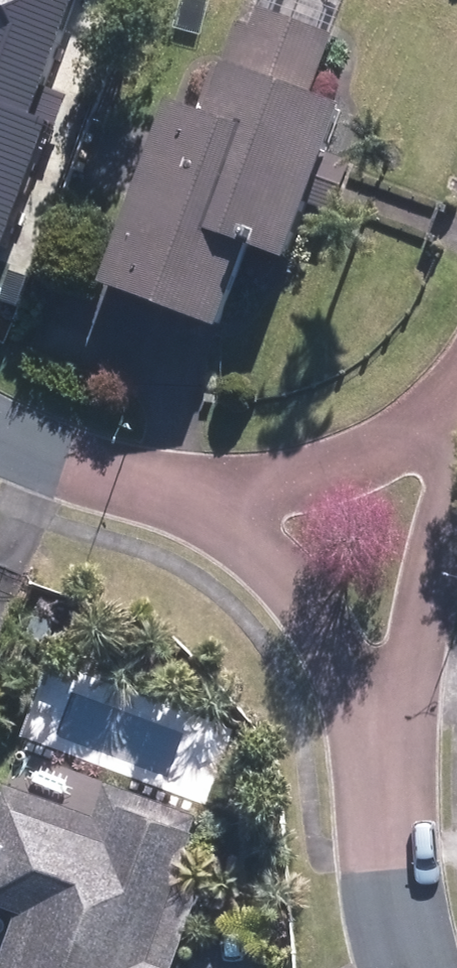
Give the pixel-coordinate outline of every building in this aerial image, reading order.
[(6,256),(62,93),(42,86),(72,0),(0,0),(0,254),(6,256)] [(269,283),(296,210),(328,222),(349,166),(331,159),(342,129),(329,123),(300,113),(330,32),(249,1),(222,74),(212,70),(190,128),(164,118),(95,303),(212,346),(240,272),(269,283)] [(197,817),(97,782),(86,814),(0,785),(0,913),(10,916),(0,945),(0,967),(166,967),(191,899),(183,896),(171,892),(197,817)]
